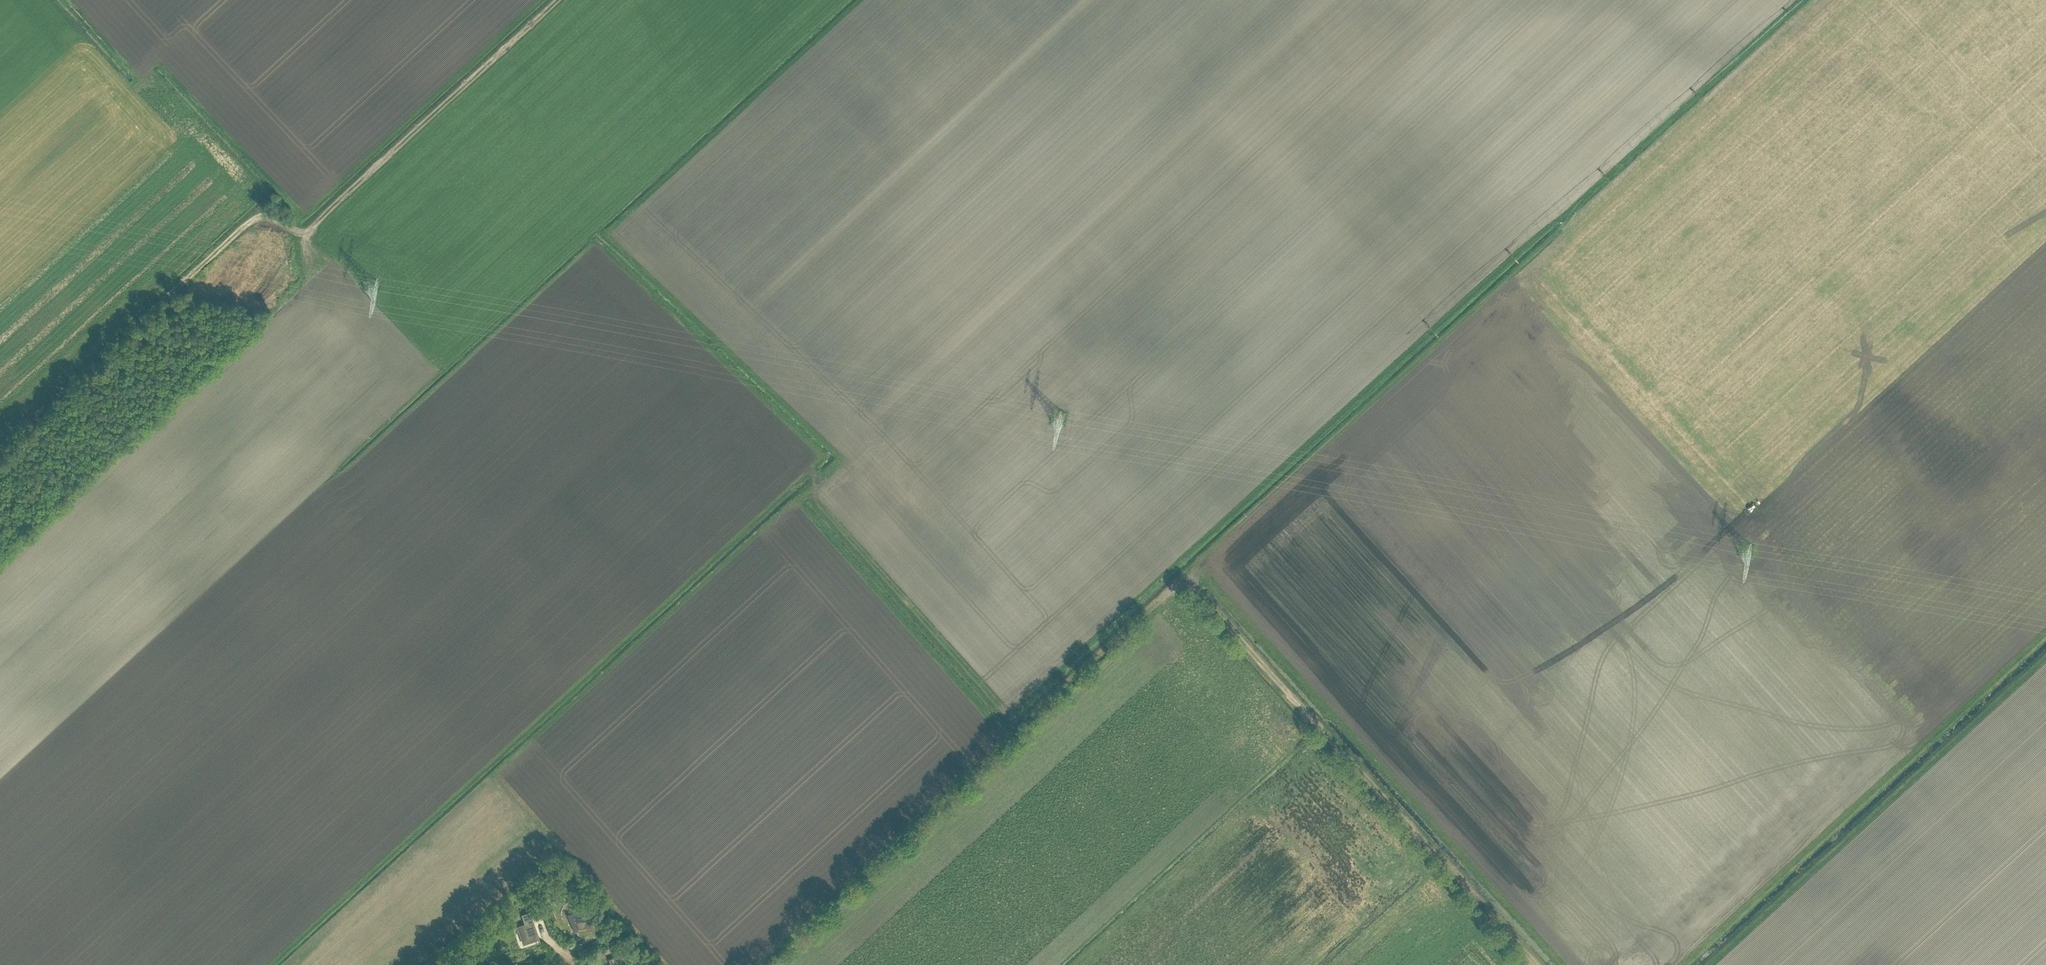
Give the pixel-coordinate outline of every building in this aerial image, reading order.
[(587,908),(568,913),(574,929),(594,928),(587,908)] [(533,919),(516,925),(523,944),(540,938),(533,919)] [(609,958),(612,964),(632,964),(629,951),(609,958)]
